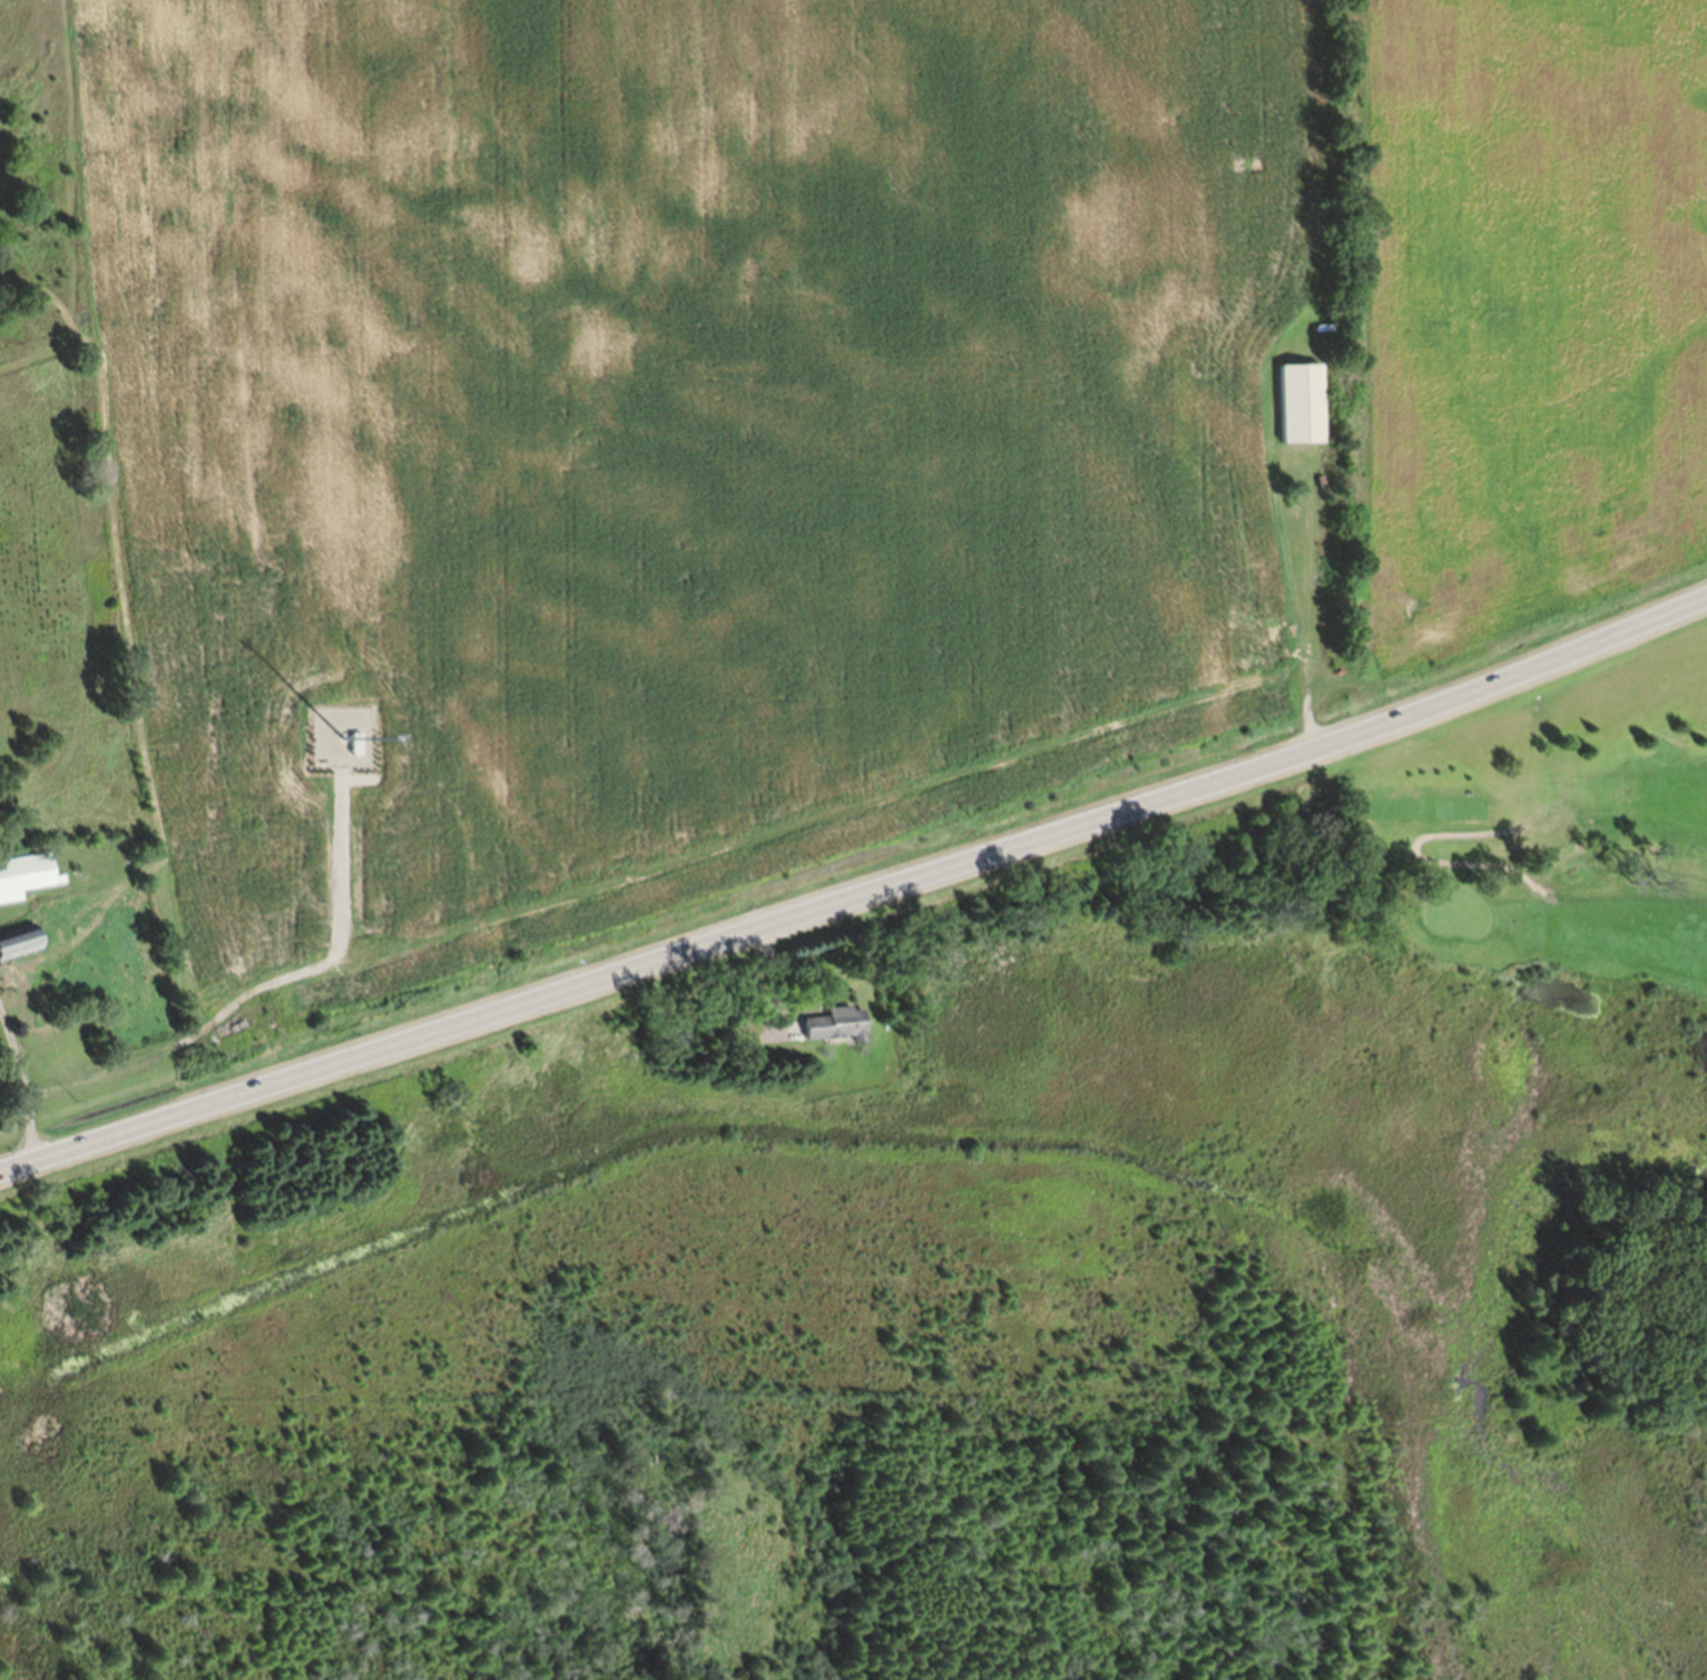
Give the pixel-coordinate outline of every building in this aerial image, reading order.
[(1277,452),(1322,451),(1322,373),(1277,373),(1277,452)] [(317,755),(319,775),(354,771),(351,745),(338,747),(339,752),(317,755)] [(20,909),(18,896),(54,892),(51,861),(0,867),(0,911),(20,909)] [(41,956),(35,933),(0,943),(0,967),(41,956)] [(823,1016),(823,1025),(800,1025),(800,1048),(859,1046),(858,1015),(823,1016)]
